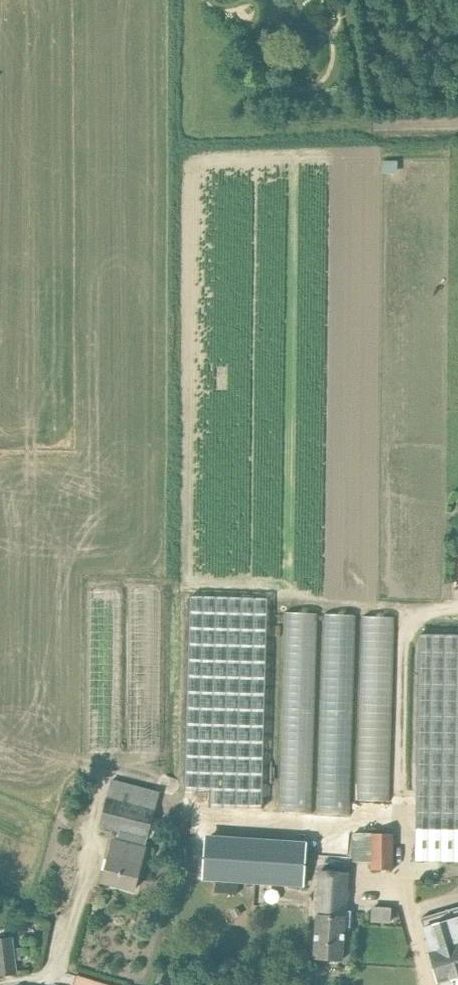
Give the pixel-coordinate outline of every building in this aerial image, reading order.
[(130,591),(128,751),(160,752),(161,591),(130,591)] [(210,807),(263,808),(268,598),(190,596),(186,791),(211,791),(210,807)] [(311,812),(318,612),(286,611),(279,811),(311,812)] [(349,815),(355,614),(323,613),(318,814),(349,815)] [(388,801),(394,617),(363,616),(358,800),(388,801)] [(420,637),(414,861),(457,862),(457,637),(420,637)] [(99,826),(118,831),(116,839),(115,838),(110,857),(108,856),(102,881),(134,889),(145,846),(154,810),(106,797),(99,826)] [(393,870),(393,833),(371,833),(370,869),(393,870)] [(308,835),(307,852),(355,854),(356,837),(308,835)] [(303,886),(306,846),(206,839),(203,879),(303,886)] [(314,957),(342,959),(344,927),(349,927),(350,910),(346,910),(348,872),(319,870),(317,913),(314,957)] [(237,893),(238,884),(216,883),(215,891),(237,893)] [(430,950),(457,942),(457,906),(421,917),(430,950)] [(0,937),(0,975),(18,973),(13,936),(0,937)] [(439,984),(454,984),(451,977),(457,975),(457,942),(430,950),(428,951),(437,981),(438,981),(439,984)] [(167,971),(161,984),(201,984),(167,971)]
